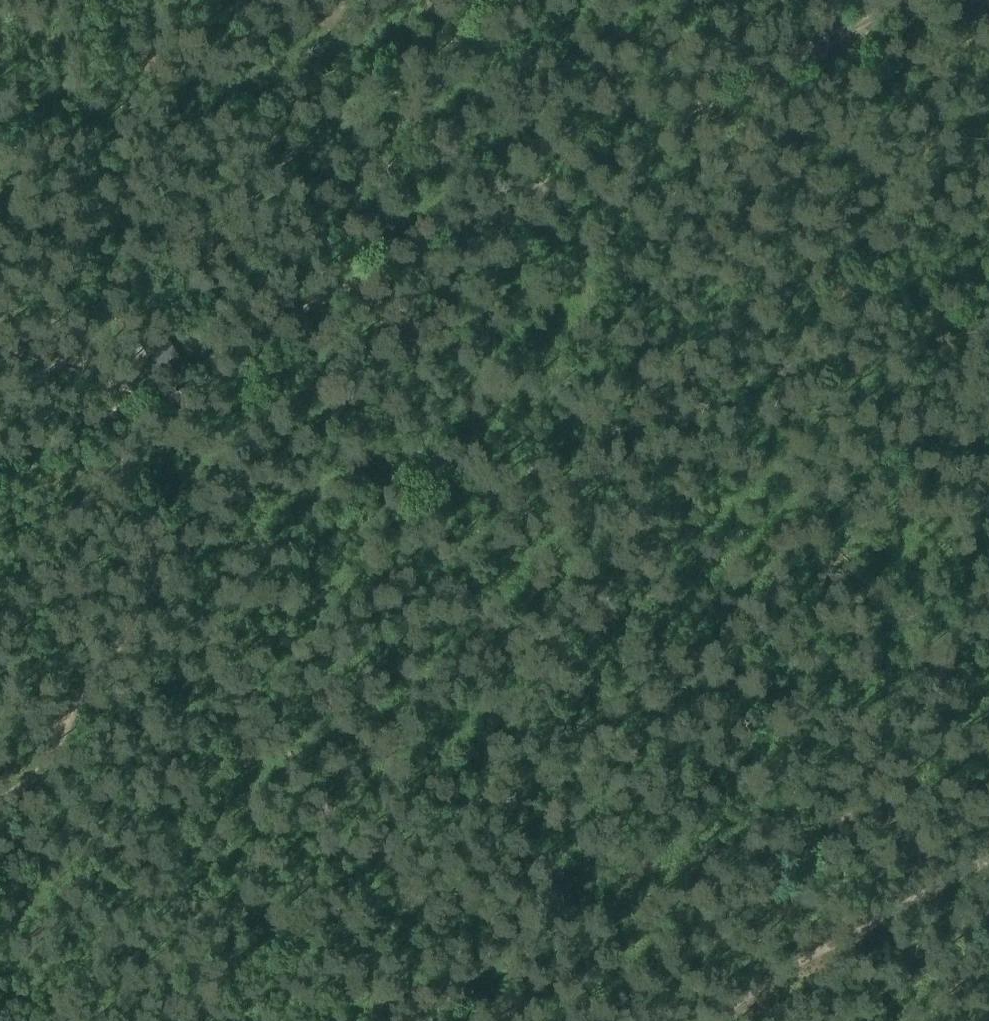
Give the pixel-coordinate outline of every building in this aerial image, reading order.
[(155,339),(142,346),(156,372),(178,360),(166,338),(158,343),(155,339)]
